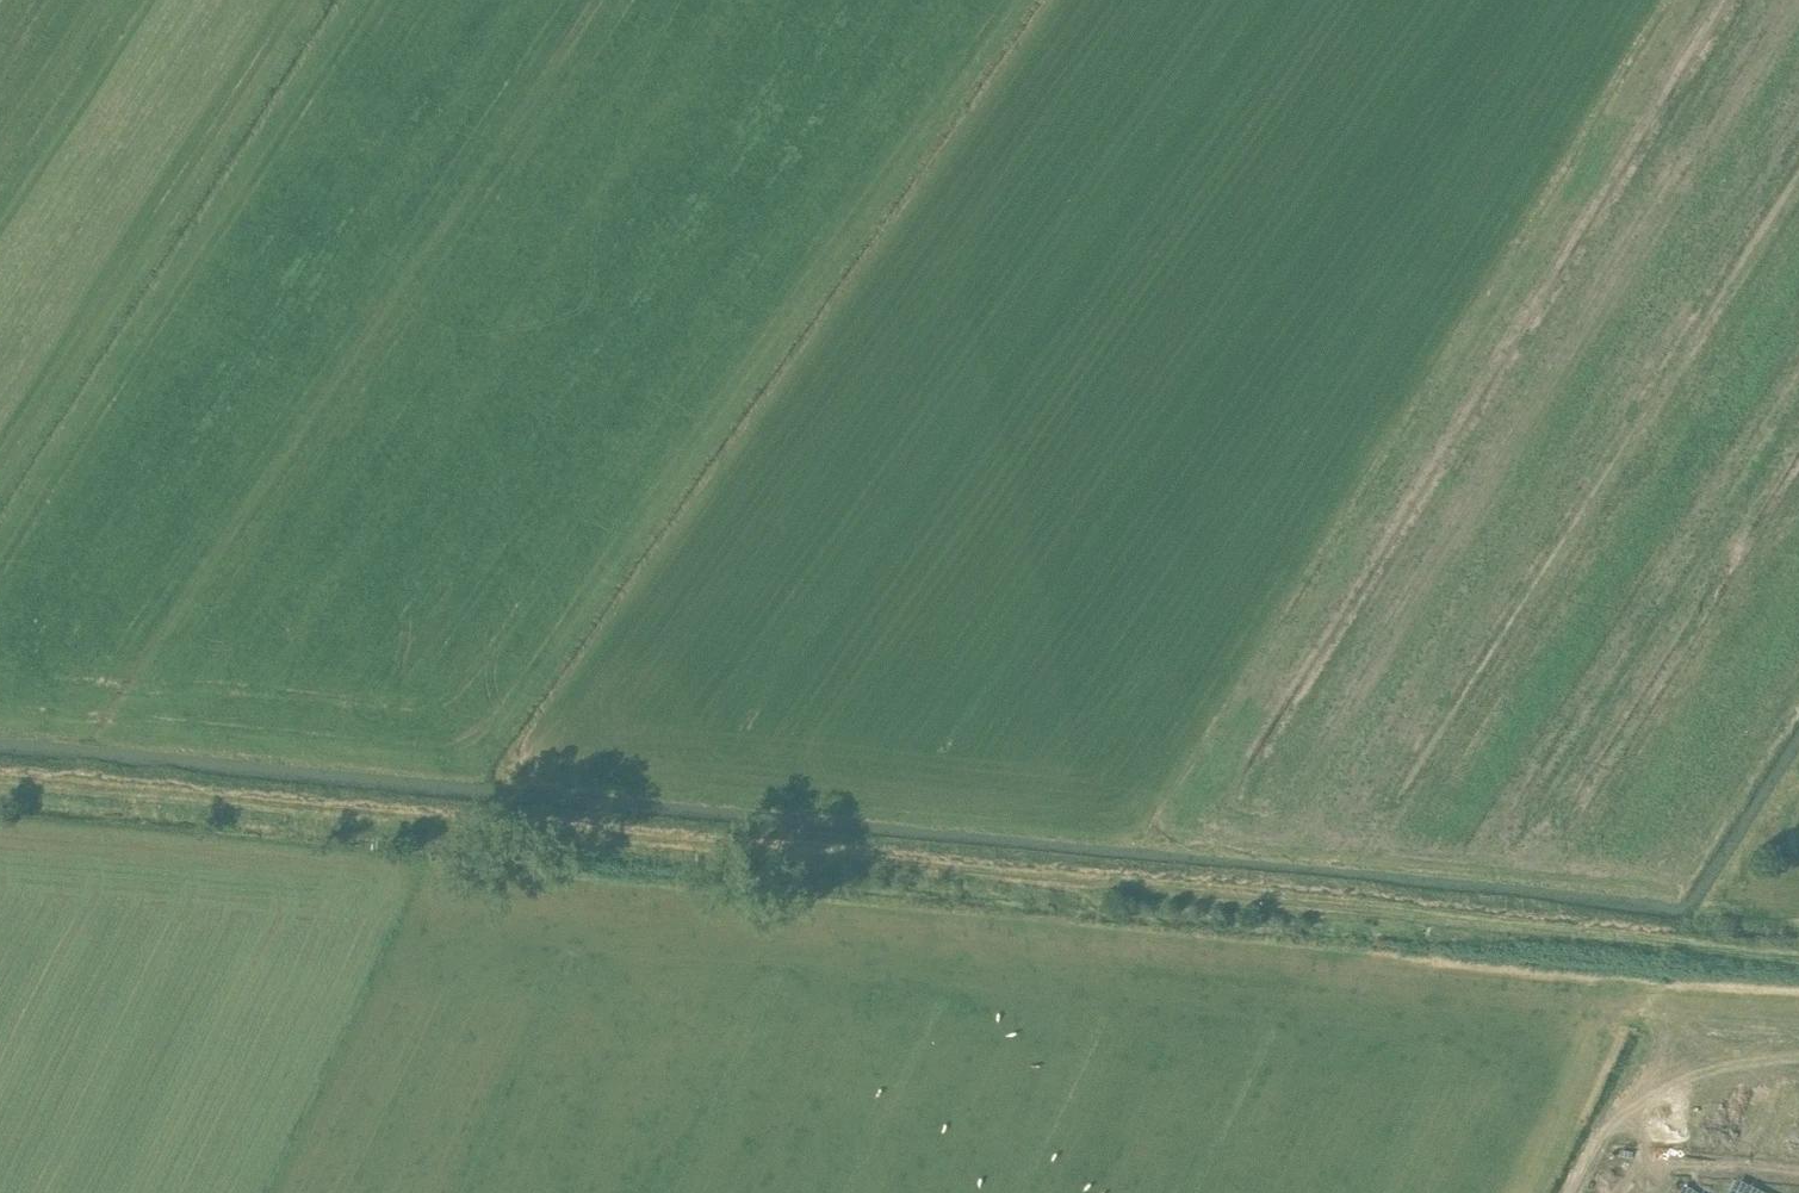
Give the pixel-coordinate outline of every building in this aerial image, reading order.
[(1636,1183),(1631,1192),(1658,1192),(1636,1183)]
